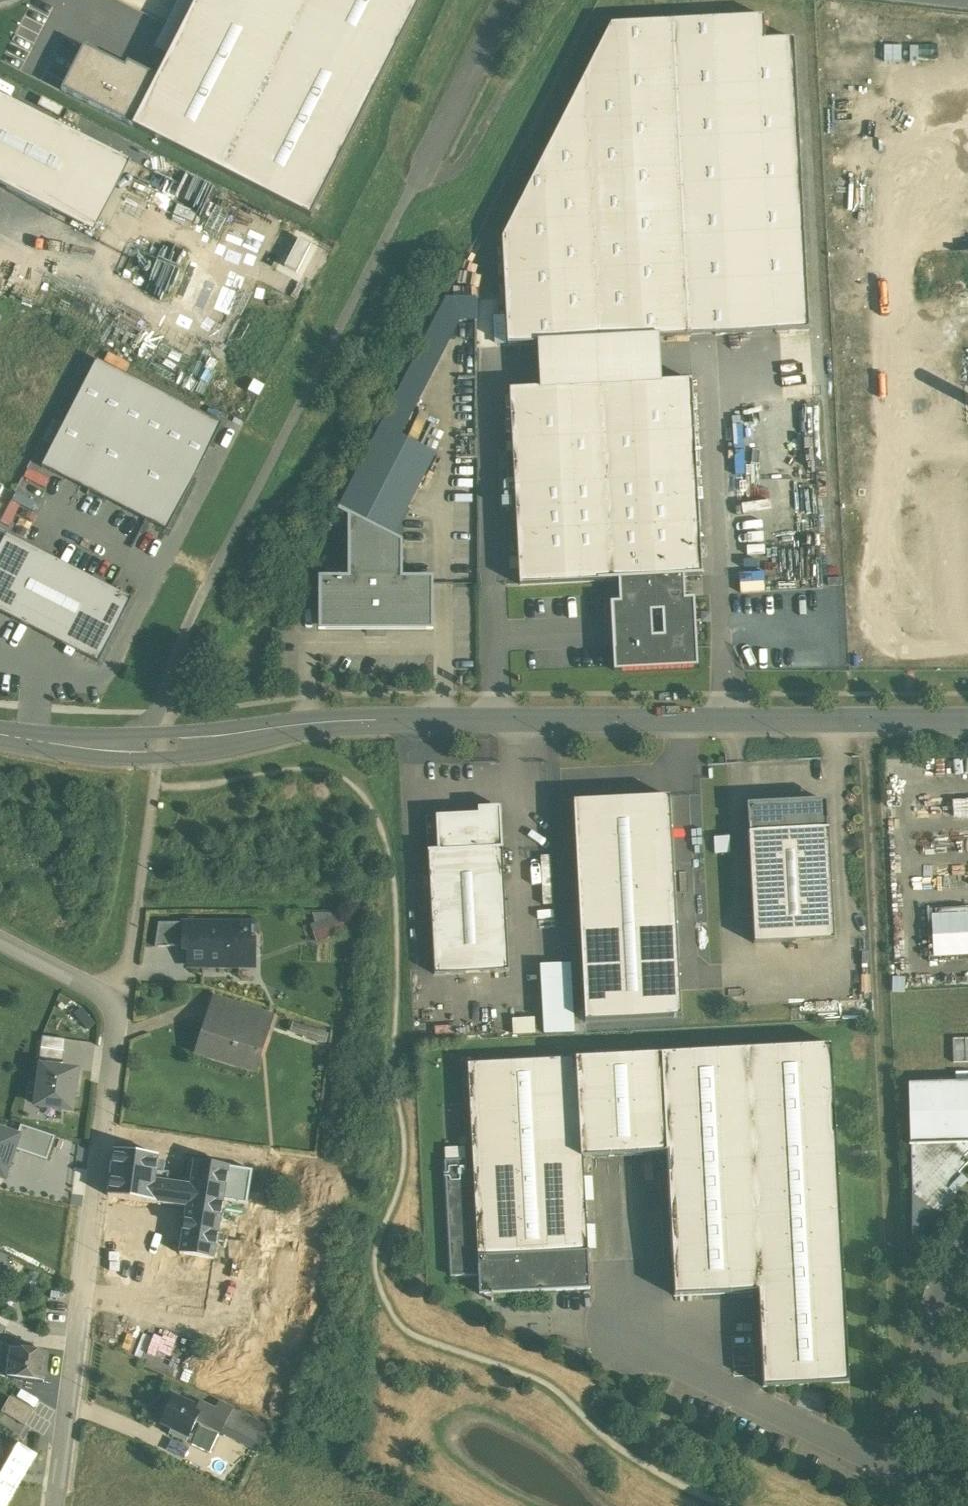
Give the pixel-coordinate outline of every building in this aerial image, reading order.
[(311,218),(423,0),(198,0),(157,80),(133,126),(311,218)] [(498,249),(502,346),(536,348),(660,341),(808,331),(792,16),(609,24),(498,249)] [(63,90),(133,126),(157,80),(126,64),(125,67),(85,47),(63,90)] [(93,229),(129,156),(0,94),(0,183),(93,229)] [(447,300),(341,510),(349,514),(393,538),(436,455),(403,439),(458,324),(477,324),(475,298),(447,300)] [(510,395),(521,591),(621,585),(684,581),(705,580),(693,384),(663,386),(660,341),(536,348),(539,393),(510,395)] [(222,425),(99,361),(44,467),(166,531),(222,425)] [(393,538),(349,514),(347,578),(319,580),(320,633),(431,633),(431,580),(403,580),(402,542),(393,538)] [(8,537),(0,553),(0,615),(99,664),(132,599),(8,537)] [(615,669),(698,665),(695,604),(685,604),(684,581),(621,585),(622,607),(612,608),(615,669)] [(203,682),(198,673),(189,678),(195,687),(203,682)] [(670,799),(575,804),(587,1022),(682,1017),(670,799)] [(807,801),(747,804),(748,825),(749,825),(749,833),(828,829),(827,821),(828,821),(828,816),(808,817),(807,801)] [(424,852),(503,848),(501,807),(478,808),(478,814),(422,817),(424,852)] [(828,829),(749,833),(748,833),(754,944),(834,940),(828,829)] [(510,973),(503,848),(424,852),(431,978),(510,973)] [(311,926),(317,943),(343,934),(345,914),(311,926)] [(932,916),(934,957),(967,955),(967,914),(932,916)] [(189,923),(158,923),(155,947),(181,947),(181,941),(189,941),(189,923)] [(238,923),(189,923),(189,941),(189,967),(239,967),(249,957),(249,933),(238,923)] [(574,962),(543,963),(546,1033),(577,1032),(574,962)] [(216,1000),(199,1053),(252,1070),(263,1036),(266,1037),(272,1018),(216,1000)] [(535,1018),(514,1018),(514,1032),(535,1032),(535,1018)] [(289,1033),(324,1044),(327,1035),(293,1023),(289,1033)] [(39,1061),(63,1064),(66,1040),(42,1037),(39,1061)] [(953,1039),(954,1063),(967,1062),(967,1039),(953,1039)] [(831,1045),(575,1058),(581,1157),(583,1157),(667,1153),(675,1296),(758,1292),(763,1387),(849,1382),(831,1045)] [(575,1058),(468,1064),(473,1169),(478,1257),(588,1251),(583,1157),(581,1157),(575,1058)] [(72,1110),(77,1073),(42,1068),(37,1106),(72,1110)] [(903,1084),(905,1146),(967,1144),(967,1082),(903,1084)] [(55,1138),(22,1127),(18,1138),(14,1150),(47,1161),(55,1138)] [(0,1131),(0,1177),(4,1179),(9,1165),(11,1166),(15,1152),(13,1152),(14,1150),(18,1138),(0,1131)] [(905,1146),(909,1241),(956,1194),(952,1190),(962,1178),(958,1174),(967,1163),(967,1162),(964,1157),(967,1153),(967,1144),(905,1146)] [(158,1158),(121,1153),(121,1152),(115,1151),(108,1196),(151,1202),(186,1207),(181,1244),(180,1253),(214,1258),(215,1254),(222,1200),(224,1190),(227,1169),(193,1165),(190,1187),(154,1181),(158,1158)] [(466,1159),(444,1160),(450,1277),(478,1275),(477,1257),(478,1257),(473,1169),(467,1169),(466,1159)] [(252,1173),(227,1169),(224,1190),(222,1200),(248,1204),(252,1173)] [(214,1258),(180,1253),(181,1244),(105,1233),(98,1279),(171,1290),(170,1296),(230,1305),(238,1257),(215,1254),(214,1258)] [(478,1257),(477,1257),(478,1275),(479,1295),(590,1289),(588,1251),(478,1257)] [(0,1341),(0,1375),(7,1377),(11,1348),(12,1348),(0,1341)] [(47,1354),(13,1349),(12,1348),(11,1348),(7,1377),(44,1382),(47,1354)] [(197,1407),(174,1396),(161,1423),(174,1429),(171,1434),(179,1438),(182,1433),(189,1436),(197,1419),(222,1431),(229,1418),(215,1411),(199,1404),(197,1407)] [(34,1412),(10,1397),(1,1412),(25,1426),(26,1425),(33,1412),(34,1412)] [(268,1428),(218,1404),(215,1411),(229,1418),(222,1431),(258,1448),(268,1428)] [(0,1437),(0,1505),(4,1505),(18,1482),(13,1479),(28,1454),(0,1437)]
